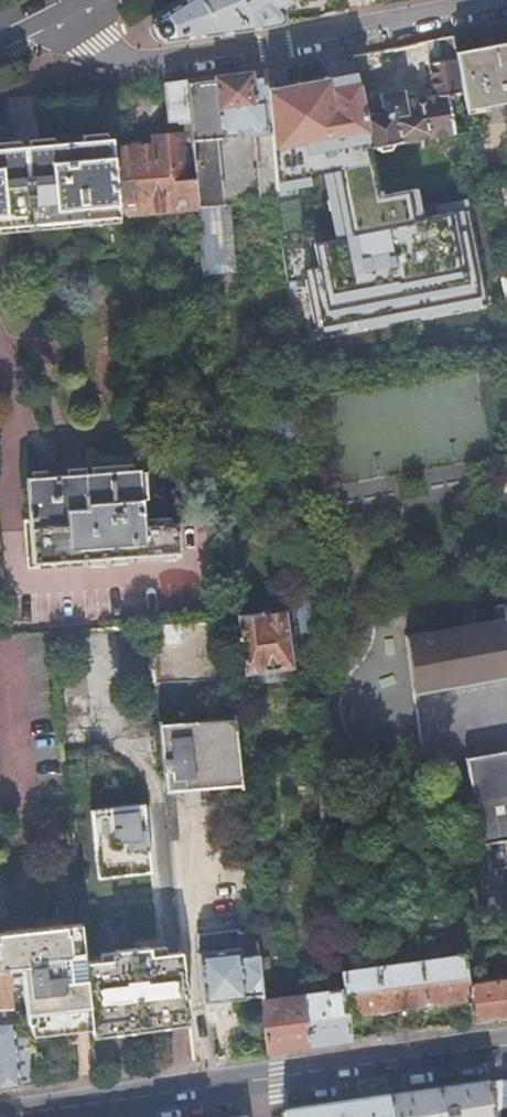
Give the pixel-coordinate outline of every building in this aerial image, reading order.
[(169,7),(153,19),(151,22),(150,26),(150,30),(151,34),(153,37),(157,39),(161,40),(165,40),(261,29),(277,26),(278,23),(279,20),(279,18),(279,16),(280,14),(279,8),(290,0),(180,0),(169,7)] [(363,114),(367,142),(453,129),(447,93),(458,90),(452,57),(455,56),(454,51),(451,35),(423,40),(431,94),(402,98),(401,90),(381,94),(383,111),(363,114)] [(455,56),(465,107),(506,99),(506,41),(454,51),(455,56)] [(329,59),(307,63),(310,90),(316,156),(318,172),(337,169),(333,147),(367,142),(363,114),(362,103),(334,106),(329,59)] [(189,117),(194,177),(197,207),(225,205),(219,139),(223,138),(224,140),(270,135),(266,95),(264,72),(185,82),(189,117)] [(185,82),(165,85),(168,119),(189,117),(185,82)] [(266,95),(270,135),(273,160),(295,158),(316,156),(310,90),(266,95)] [(112,145),(117,215),(197,207),(194,177),(184,178),(179,133),(152,136),(153,142),(112,145)] [(0,147),(0,227),(117,215),(112,145),(111,138),(0,147)] [(295,158),(273,160),(275,183),(297,181),(295,158)] [(138,469),(26,477),(33,562),(178,551),(176,522),(143,524),(138,469)] [(454,473),(435,475),(437,493),(456,491),(454,473)] [(405,635),(413,691),(506,673),(506,605),(503,605),(505,617),(405,635)] [(318,630),(315,607),(297,609),(300,633),(315,630),(318,630)] [(262,612),(240,615),(245,674),(291,669),(286,612),(262,614),(262,612)] [(227,677),(222,621),(149,623),(154,680),(227,677)] [(315,630),(300,633),(309,699),(323,697),(315,630)] [(231,717),(158,723),(163,771),(165,790),(238,784),(231,717)] [(466,759),(489,864),(499,863),(506,861),(506,751),(466,759)] [(142,805),(90,810),(97,874),(149,869),(142,805)] [(459,953),(419,957),(424,1003),(427,1026),(445,1023),(443,1001),(469,997),(467,980),(465,948),(475,947),(470,923),(456,926),(459,953)] [(27,1021),(89,1014),(86,987),(84,971),(83,960),(79,924),(0,931),(0,965),(10,964),(11,970),(21,972),(27,1021)] [(256,961),(253,932),(237,933),(237,929),(197,933),(199,950),(196,950),(201,1000),(245,997),(245,995),(259,994),(257,978),(256,961)] [(493,944),(495,955),(506,954),(506,943),(493,944)] [(83,960),(84,971),(86,987),(89,1014),(90,1027),(188,1018),(181,951),(149,953),(149,946),(110,950),(111,957),(83,960)] [(377,962),(383,1007),(424,1003),(419,957),(377,962)] [(256,961),(257,978),(267,977),(266,960),(256,961)] [(341,967),(342,970),(347,1012),(383,1007),(377,962),(341,967)] [(25,1084),(33,1083),(28,1033),(28,1031),(27,1021),(21,972),(11,970),(10,964),(0,965),(0,1087),(25,1084)] [(259,996),(265,1049),(349,1037),(347,1012),(342,970),(330,971),(331,987),(259,996)] [(467,980),(469,997),(470,1020),(506,1014),(506,975),(467,980)] [(89,1014),(27,1021),(28,1031),(90,1024),(89,1014)] [(492,1113),(506,1110),(506,1081),(486,1085),(492,1113)] [(385,1100),(388,1116),(492,1116),(492,1113),(486,1085),(436,1092),(393,1099),(385,1100)] [(282,1114),(283,1116),(388,1116),(385,1100),(348,1105),(282,1114)]
